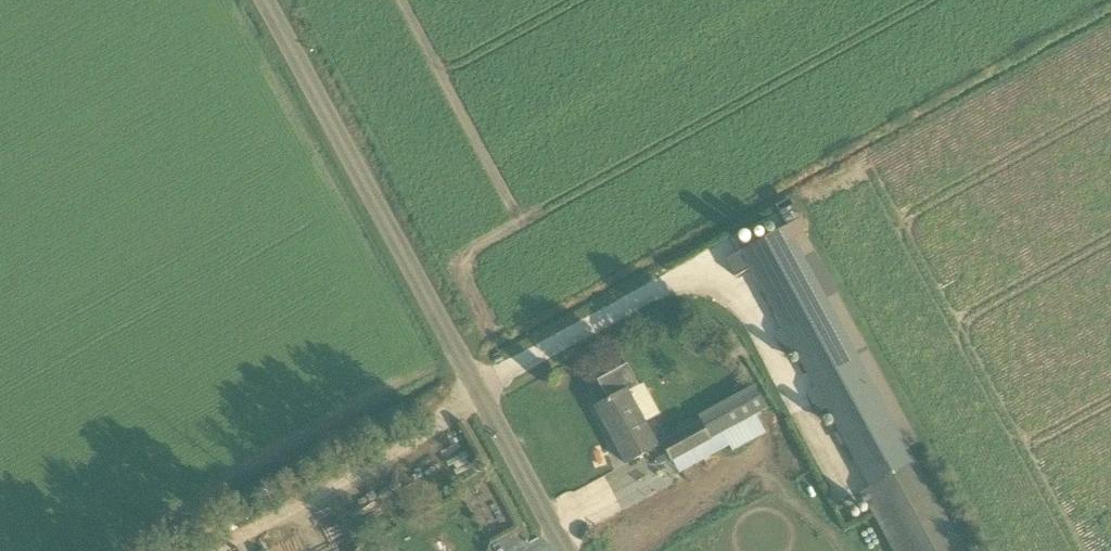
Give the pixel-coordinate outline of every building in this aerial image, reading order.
[(915,463),(925,458),(790,198),(775,206),(786,227),(726,260),(736,277),(752,269),(784,328),(776,333),(787,354),(796,349),(817,387),(808,392),(819,412),(828,408),(871,487),(862,492),(895,550),(963,550),(915,463)] [(628,364),(598,381),(608,400),(595,407),(626,465),(659,447),(629,392),(640,386),(628,364)] [(754,384),(744,390),(757,415),(767,409),(754,384)] [(663,443),(672,461),(712,439),(702,422),(663,443)] [(453,549),(445,537),(432,545),(435,550),(449,550),(453,549)]
